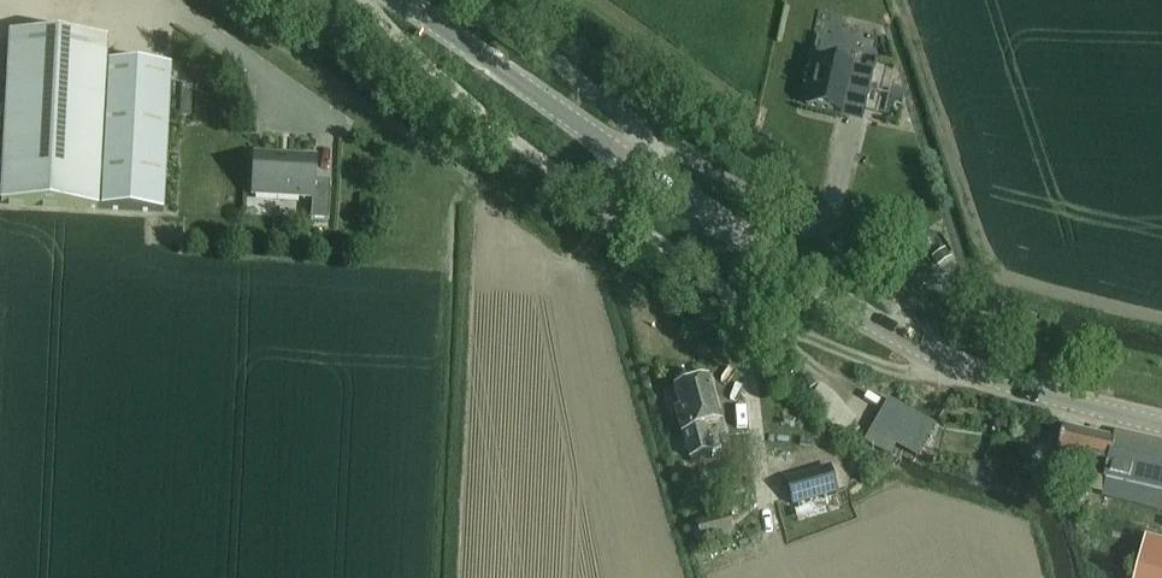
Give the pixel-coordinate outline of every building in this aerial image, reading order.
[(3,203),(100,208),(108,63),(109,38),(12,33),(3,203)] [(807,105),(842,113),(840,119),(862,124),(864,119),(867,102),(874,72),(818,59),(807,105)] [(108,63),(100,208),(162,211),(170,66),(108,63)] [(181,86),(179,115),(191,115),(192,87),(181,86)] [(890,89),(888,99),(895,101),(902,102),(905,92),(890,89)] [(256,155),(253,197),(313,200),(311,219),(328,220),(330,182),(314,181),(315,158),(256,155)] [(946,248),(932,257),(935,263),(937,266),(951,257),(949,254),(946,248)] [(1039,307),(1025,304),(1023,310),(1037,314),(1039,307)] [(710,380),(676,389),(681,410),(677,411),(683,433),(684,433),(691,459),(713,453),(706,427),(721,423),(710,380)] [(806,404),(820,414),(846,434),(854,420),(834,397),(820,385),(806,404)] [(937,424),(890,397),(865,440),(890,455),(896,445),(917,457),(937,424)] [(1012,420),(1002,417),(999,429),(1009,432),(1012,420)] [(1059,454),(1055,469),(1078,475),(1078,472),(1081,473),(1078,488),(1102,494),(1116,438),(1063,425),(1056,453),(1059,454)] [(1102,497),(1161,511),(1161,442),(1118,431),(1116,438),(1102,494),(1102,497)] [(830,466),(787,478),(793,503),(837,492),(830,466)] [(1146,537),(1135,577),(1161,577),(1161,542),(1146,537)]
